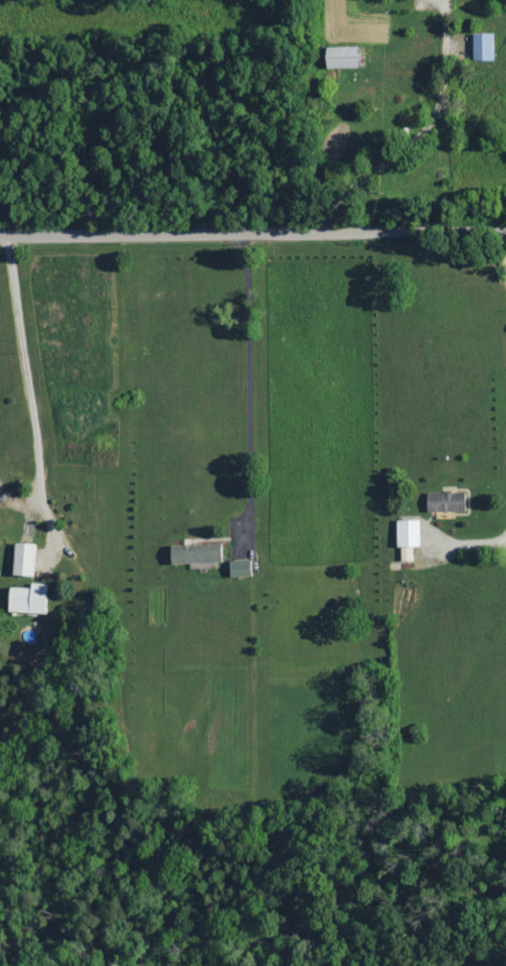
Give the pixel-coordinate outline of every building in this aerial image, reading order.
[(492,59),(491,32),(472,32),(472,59),(492,59)] [(324,45),(324,68),(357,66),(357,44),(324,45)] [(464,491),(426,492),(426,511),(464,510),(464,491)] [(395,519),(395,547),(399,547),(399,559),(411,559),(411,545),(418,545),(418,519),(395,519)] [(11,574),(32,575),(33,543),(12,542),(11,574)] [(169,544),(169,562),(220,561),(220,542),(169,544)] [(228,559),(229,576),(251,575),(250,558),(228,559)] [(44,612),(45,583),(29,582),(29,587),(8,586),(7,611),(44,612)]
